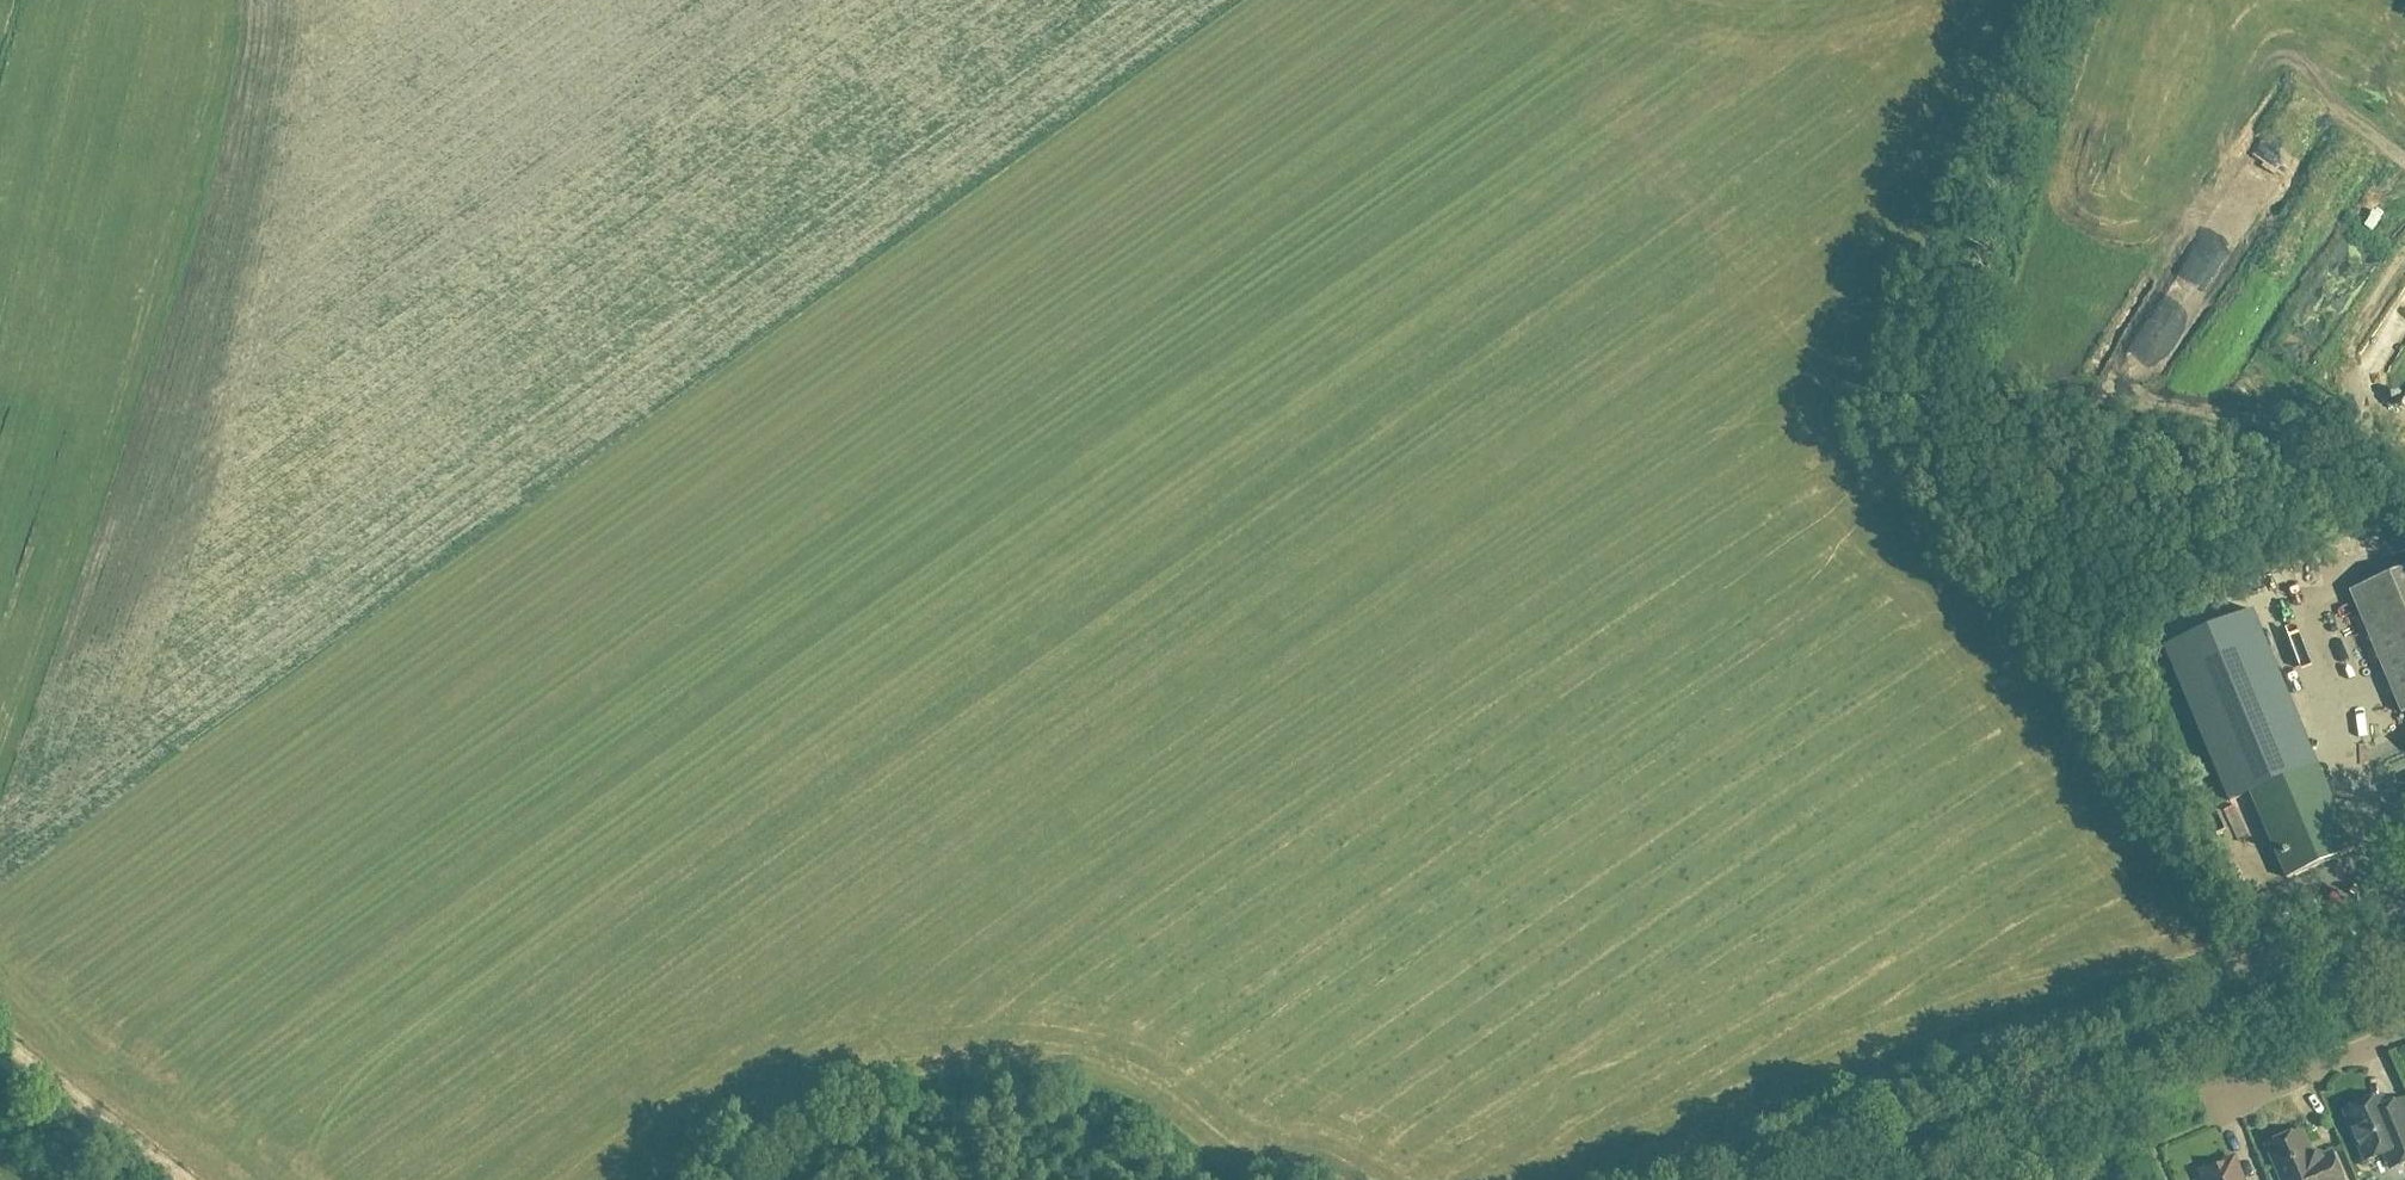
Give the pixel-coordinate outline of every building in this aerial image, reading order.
[(2404,712),(2404,566),(2350,591),(2404,712)] [(2164,638),(2230,800),(2253,790),(2244,769),(2251,766),(2302,743),(2309,740),(2251,603),(2164,638)] [(2353,851),(2320,771),(2254,798),(2287,878),(2353,851)] [(2334,866),(2314,880),(2323,894),(2343,880),(2334,866)] [(2367,1159),(2385,1151),(2392,1167),(2404,1162),(2404,1099),(2404,1097),(2387,1105),(2383,1095),(2346,1110),(2367,1159)] [(2302,1129),(2267,1144),(2283,1179),(2345,1179),(2332,1151),(2323,1155),(2312,1151),(2302,1129)] [(2234,1158),(2203,1172),(2207,1179),(2243,1179),(2234,1158)]
